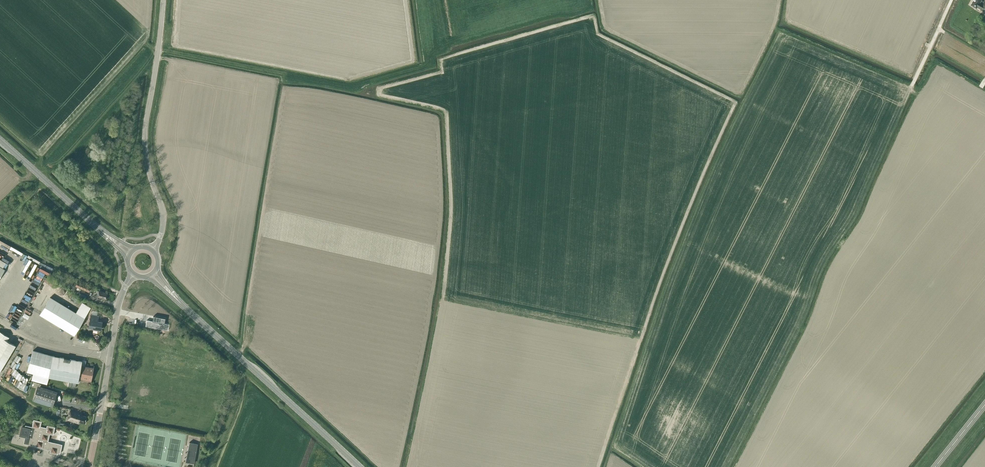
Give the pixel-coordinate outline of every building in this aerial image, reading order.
[(983,2),(981,1),(981,0),(973,0),(971,5),(976,8),(977,7),(982,11),(984,13),(984,0),(983,2)] [(90,286),(77,281),(75,285),(88,291),(90,286)] [(96,297),(102,299),(102,298),(106,299),(108,293),(103,292),(97,290),(96,297)] [(74,335),(84,318),(91,308),(82,302),(76,313),(50,297),(40,314),(74,335)] [(91,314),(88,327),(94,328),(94,329),(97,330),(98,329),(101,330),(102,322),(96,321),(97,315),(91,314)] [(164,323),(165,318),(153,316),(153,317),(154,317),(153,320),(152,321),(147,320),(146,326),(168,330),(169,324),(164,323)] [(0,332),(0,372),(15,346),(7,341),(10,337),(0,332)] [(78,383),(79,378),(91,380),(91,383),(94,365),(94,368),(81,366),(82,361),(52,356),(33,351),(27,372),(48,377),(69,381),(68,386),(75,387),(76,382),(78,383)] [(38,386),(37,389),(34,400),(52,406),(57,391),(38,386)] [(67,420),(79,424),(80,422),(84,424),(86,416),(81,415),(82,413),(71,409),(67,420)] [(55,427),(47,425),(46,428),(40,427),(41,422),(34,420),(32,427),(25,425),(25,427),(21,426),(19,436),(25,437),(23,444),(28,445),(35,447),(50,450),(50,453),(57,454),(58,453),(60,453),(62,444),(48,441),(50,434),(53,435),(55,427)] [(189,442),(188,449),(188,450),(190,450),(188,459),(193,460),(195,461),(198,444),(189,442)]
